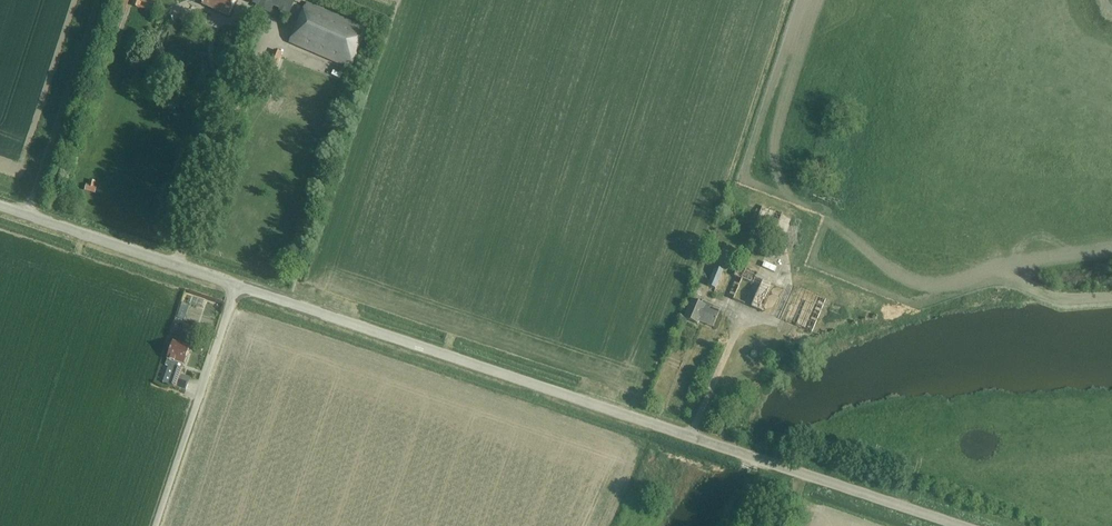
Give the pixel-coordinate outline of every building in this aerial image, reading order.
[(132,6),(139,8),(142,1),(140,0),(134,0),(132,6)] [(203,5),(229,17),(237,0),(205,0),(203,5)] [(256,4),(255,7),(271,14),(274,7),(290,14),(296,0),(247,0),(256,4)] [(366,34),(341,24),(305,8),(291,42),(351,68),(366,34)] [(273,77),(282,55),(273,51),(264,73),(273,77)] [(86,183),(84,190),(95,192),(96,186),(94,185),(95,181),(89,179),(88,184),(86,183)] [(784,214),(764,207),(758,224),(778,231),(784,214)] [(762,254),(764,273),(788,270),(785,251),(762,254)] [(760,287),(751,307),(762,312),(773,285),(757,278),(759,273),(740,265),(736,277),(760,287)] [(716,290),(724,271),(716,268),(709,287),(716,290)] [(303,276),(303,275),(296,273),(294,279),(301,281),(303,276)] [(813,329),(826,296),(799,285),(785,318),(813,329)] [(192,296),(189,303),(201,307),(204,300),(192,296)] [(693,300),(693,301),(686,319),(698,324),(699,322),(714,328),(722,309),(704,302),(703,304),(693,300)] [(189,305),(182,303),(180,310),(187,312),(189,305)] [(180,374),(189,346),(173,341),(165,365),(174,368),(169,385),(186,390),(188,382),(190,377),(180,374)]
